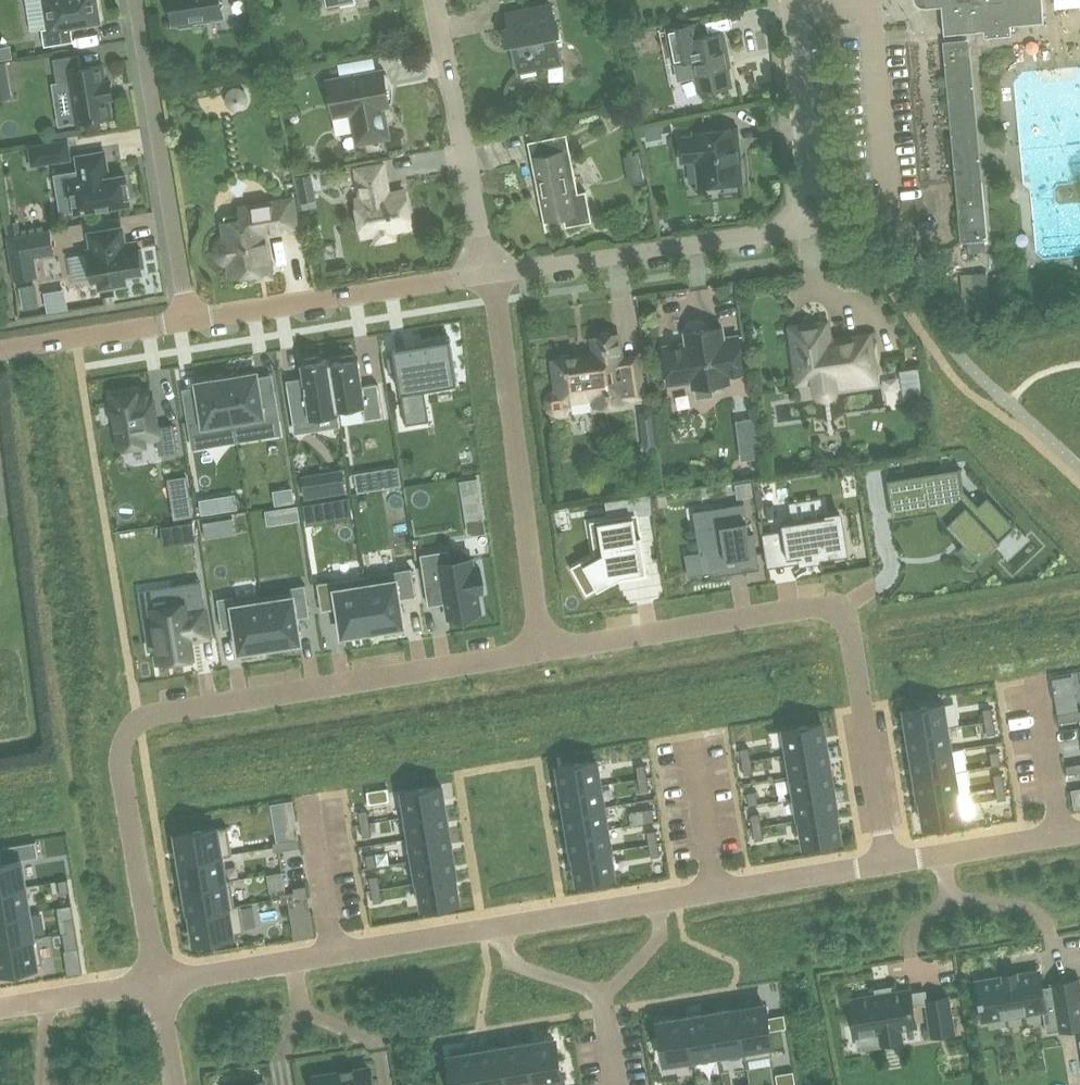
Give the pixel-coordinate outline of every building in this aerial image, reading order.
[(49,28),(43,29),(46,44),(72,40),(70,26),(100,22),(96,0),(44,0),(49,28)] [(173,23),(176,22),(176,26),(191,24),(191,20),(220,16),(218,0),(170,0),(173,23)] [(913,0),(913,1),(914,1),(914,2),(915,2),(916,3),(917,3),(918,3),(918,4),(919,4),(920,4),(921,4),(922,4),(939,3),(944,2),(946,30),(983,27),(984,36),(1011,34),(1010,24),(1044,21),(1042,0),(913,0)] [(510,25),(505,26),(508,42),(516,40),(518,50),(515,50),(519,70),(562,61),(556,32),(559,32),(556,16),(553,17),(550,3),(508,11),(510,25)] [(696,19),(666,25),(673,59),(673,62),(692,58),(698,88),(699,91),(708,90),(712,92),(721,90),(724,86),(731,85),(731,81),(725,53),(727,53),(722,29),(699,34),(696,19)] [(971,35),(945,38),(964,238),(991,236),(971,35)] [(79,54),(53,59),(57,82),(70,80),(76,120),(111,115),(108,98),(112,97),(109,80),(105,80),(102,63),(81,67),(79,54)] [(0,61),(0,80),(11,78),(8,60),(0,61)] [(384,69),(328,79),(334,114),(337,132),(355,129),(356,137),(359,136),(368,139),(378,137),(385,131),(388,131),(381,94),(388,93),(384,69)] [(227,88),(224,94),(224,100),(227,106),(233,109),(239,109),(245,106),(248,101),(248,94),(244,89),(239,86),(232,85),(227,88)] [(695,134),(679,135),(681,157),(697,156),(699,182),(700,185),(706,184),(706,187),(709,191),(720,190),(723,185),(723,183),(741,181),(741,178),(735,124),(694,128),(695,134)] [(566,131),(528,139),(545,219),(565,215),(566,223),(592,217),(586,187),(578,189),(566,131)] [(70,139),(30,145),(33,166),(73,160),(70,139)] [(80,175),(71,176),(76,211),(130,202),(125,174),(109,177),(104,151),(77,156),(80,175)] [(362,198),(357,199),(363,233),(376,231),(377,239),(394,236),(393,228),(411,224),(405,190),(389,193),(384,163),(356,168),(362,198)] [(318,205),(316,193),(301,196),(303,208),(318,205)] [(216,246),(215,251),(217,255),(221,259),(225,262),(230,263),(232,274),(256,270),(256,274),(268,272),(267,268),(271,268),(265,232),(297,227),(292,198),(240,207),(242,219),(223,222),(225,236),(221,238),(218,242),(216,246)] [(19,232),(18,220),(7,222),(9,234),(19,232)] [(92,249),(89,249),(94,278),(100,277),(101,285),(126,281),(125,273),(141,270),(141,266),(144,266),(141,248),(138,248),(136,241),(124,243),(122,228),(89,233),(92,249)] [(49,230),(8,237),(15,278),(37,275),(34,256),(53,252),(49,230)] [(291,232),(294,254),(307,252),(304,230),(291,232)] [(986,272),(973,273),(974,295),(988,294),(986,272)] [(36,285),(21,288),(25,309),(39,307),(36,285)] [(826,318),(792,323),(799,376),(814,374),(815,381),(815,382),(816,383),(816,384),(816,385),(817,386),(817,387),(818,387),(819,388),(820,389),(821,389),(821,390),(822,390),(823,390),(824,390),(824,391),(825,391),(826,391),(827,390),(828,390),(829,390),(830,390),(830,389),(831,389),(832,388),(833,388),(833,387),(834,386),(834,385),(835,385),(835,384),(835,383),(836,382),(836,381),(836,380),(836,379),(835,378),(834,371),(873,365),(868,330),(844,334),(844,336),(829,338),(826,318)] [(688,339),(665,342),(670,379),(691,376),(692,382),(697,381),(698,392),(713,389),(711,379),(730,376),(729,370),(744,368),(738,331),(724,333),(722,323),(686,328),(688,339)] [(554,389),(549,396),(550,404),(557,409),(565,408),(570,401),(569,397),(597,392),(599,400),(597,400),(597,401),(606,400),(609,402),(619,401),(620,398),(629,396),(629,394),(646,391),(642,364),(624,366),(619,330),(612,331),(610,329),(602,330),(601,333),(593,334),(596,350),(573,354),(570,351),(560,353),(558,356),(553,357),(558,388),(554,389)] [(422,352),(385,360),(389,377),(398,375),(408,427),(411,426),(409,426),(406,410),(424,406),(420,389),(455,382),(456,385),(458,385),(449,339),(421,344),(422,352)] [(330,358),(330,359),(338,412),(363,408),(365,419),(382,416),(377,383),(362,385),(358,358),(355,359),(354,354),(340,356),(341,361),(331,362),(330,358)] [(304,381),(287,384),(294,425),(313,422),(312,414),(337,410),(339,426),(340,426),(338,412),(330,359),(318,360),(318,356),(304,358),(305,362),(301,363),(304,381)] [(239,373),(226,375),(237,441),(238,441),(236,428),(280,421),(275,389),(260,392),(257,371),(239,374),(239,373)] [(200,402),(185,404),(190,435),(234,428),(237,441),(226,375),(214,377),(215,378),(197,381),(200,402)] [(904,405),(904,376),(891,376),(891,405),(904,405)] [(136,390),(110,394),(119,447),(145,443),(144,439),(158,437),(160,452),(177,450),(173,424),(157,426),(152,391),(137,394),(136,390)] [(580,409),(580,430),(596,430),(596,408),(580,409)] [(651,411),(639,413),(643,438),(655,437),(651,411)] [(754,417),(742,419),(743,427),(748,431),(756,430),(754,417)] [(960,467),(887,479),(891,502),(928,496),(965,535),(954,546),(973,566),(1004,536),(989,521),(1001,510),(987,496),(975,507),(965,496),(960,467)] [(372,490),(369,471),(355,473),(358,492),(372,490)] [(342,473),(303,479),(306,496),(344,490),(342,473)] [(751,482),(736,484),(738,497),(753,494),(751,482)] [(293,487),(275,490),(277,504),(295,501),(293,487)] [(479,490),(462,492),(464,510),(481,507),(479,490)] [(194,514),(190,494),(171,497),(175,518),(194,514)] [(649,496),(635,498),(638,512),(638,517),(652,515),(649,496)] [(349,497),(305,504),(307,523),(352,516),(349,497)] [(217,514),(215,499),(200,501),(202,516),(217,514)] [(702,551),(685,553),(689,575),(729,568),(727,560),(758,555),(754,532),(748,533),(744,502),(717,507),(720,525),(699,528),(702,551)] [(282,507),(284,520),(300,518),(298,504),(282,507)] [(783,529),(762,533),(767,567),(770,567),(767,549),(786,546),(787,557),(803,554),(804,560),(818,557),(819,560),(821,560),(820,554),(846,550),(840,513),(782,522),(783,529)] [(573,569),(586,594),(619,575),(625,574),(626,578),(647,575),(640,530),(636,531),(633,515),(600,521),(605,551),(573,569)] [(205,536),(217,534),(214,520),(203,521),(205,536)] [(184,541),(195,539),(192,521),(181,523),(184,541)] [(449,549),(421,554),(425,583),(442,580),(448,617),(481,612),(477,592),(483,591),(479,565),(473,566),(472,558),(451,562),(449,549)] [(412,567),(364,574),(373,629),(382,627),(383,628),(384,628),(384,627),(403,624),(399,598),(416,596),(412,567)] [(364,574),(317,582),(321,610),(339,608),(343,633),(361,630),(362,632),(363,631),(363,630),(373,629),(364,574)] [(153,632),(147,633),(149,649),(156,648),(158,662),(194,657),(190,634),(209,632),(201,580),(171,585),(174,603),(150,607),(153,632)] [(290,591),(262,596),(270,646),(281,644),(281,643),(300,640),(296,617),(310,615),(305,584),(289,586),(290,591)] [(233,595),(217,598),(222,629),(236,626),(239,649),(258,646),(258,647),(270,646),(262,596),(234,600),(233,595)] [(943,703),(904,709),(908,734),(947,727),(943,703)] [(991,707),(982,709),(985,721),(993,720),(991,707)] [(1070,711),(1072,720),(1079,719),(1079,710),(1070,711)] [(1070,711),(1057,713),(1059,722),(1072,720),(1070,711)] [(993,720),(985,721),(987,734),(995,733),(993,720)] [(823,723),(784,729),(788,753),(827,747),(823,723)] [(947,727),(908,734),(912,756),(951,749),(947,727)] [(749,747),(740,748),(742,761),(751,760),(749,747)] [(827,747),(788,753),(792,775),(831,769),(827,747)] [(951,749),(912,756),(915,778),(954,771),(951,749)] [(998,751),(990,752),(992,765),(1001,764),(998,751)] [(597,760),(558,766),(562,790),(601,784),(597,760)] [(751,760),(742,761),(744,774),(753,772),(751,760)] [(1078,763),(1065,765),(1067,773),(1079,772),(1078,763)] [(645,764),(636,765),(638,778),(647,777),(645,764)] [(831,769),(792,775),(795,797),(834,791),(831,769)] [(954,771),(915,778),(919,799),(958,793),(954,771)] [(1002,773),(993,774),(995,787),(1004,785),(1002,773)] [(647,777),(638,778),(640,791),(649,789),(647,777)] [(601,784),(562,790),(565,812),(604,806),(601,784)] [(442,785),(403,792),(407,816),(446,809),(442,785)] [(1004,785),(995,787),(997,800),(1006,798),(1004,785)] [(756,790),(747,792),(749,804),(758,803),(756,790)] [(834,791),(795,797),(799,819),(838,813),(834,791)] [(958,793),(919,799),(923,824),(962,817),(958,793)] [(604,806),(565,812),(569,834),(608,828),(604,806)] [(652,808),(643,809),(645,822),(654,820),(652,808)] [(367,809),(358,811),(360,823),(369,822),(367,809)] [(446,809),(407,816),(410,838),(449,831),(446,809)] [(759,812),(750,814),(753,827),(761,825),(759,812)] [(838,813),(799,819),(803,843),(842,837),(838,813)] [(369,822),(360,823),(362,836),(371,835),(369,822)] [(761,825),(753,827),(755,839),(763,838),(761,825)] [(227,826),(176,834),(181,861),(232,853),(227,826)] [(608,828),(569,834),(572,856),(612,850),(608,828)] [(656,830),(647,831),(649,844),(658,842),(656,830)] [(449,831),(410,838),(414,860),(453,853),(449,831)] [(298,838),(286,840),(287,848),(300,846),(298,838)] [(286,840),(273,842),(274,850),(287,848),(286,840)] [(0,862),(0,889),(26,885),(21,859),(38,856),(36,841),(3,846),(6,861),(0,862)] [(658,842),(649,844),(651,856),(660,855),(658,842)] [(612,850),(572,856),(576,880),(615,874),(612,850)] [(232,853),(181,861),(185,887),(231,879),(231,878),(225,879),(222,856),(232,854),(232,853)] [(374,853),(365,854),(368,867),(376,866),(374,853)] [(453,853),(414,860),(417,882),(456,876),(453,853)] [(378,875),(369,876),(371,889),(380,888),(378,875)] [(456,876),(417,882),(421,906),(460,900),(456,876)] [(67,879),(58,880),(60,893),(69,892),(67,879)] [(231,879),(185,887),(189,912),(188,912),(189,913),(240,904),(235,904),(231,879)] [(0,889),(0,916),(30,911),(26,885),(0,889)] [(306,885),(293,887),(294,891),(295,900),(308,898),(306,885)] [(380,888),(371,889),(373,902),(382,900),(380,888)] [(294,891),(281,893),(282,902),(295,900),(294,891)] [(240,904),(189,913),(193,940),(245,931),(240,904)] [(0,916),(0,942),(39,936),(39,935),(34,936),(30,911),(0,916)] [(73,917),(60,919),(62,932),(75,930),(73,917)] [(75,930),(62,932),(65,950),(78,947),(75,930)] [(0,942),(0,970),(43,963),(39,936),(0,942)] [(978,981),(980,997),(979,997),(980,1002),(981,1002),(984,1018),(1044,1008),(1044,1006),(1056,1004),(1060,1030),(1079,1026),(1079,990),(1078,978),(1052,982),(1053,985),(1041,987),(1038,971),(1016,975),(1015,971),(1014,972),(1014,975),(1006,976),(1005,973),(1004,973),(1004,977),(978,981)] [(910,988),(851,998),(857,1036),(879,1032),(881,1042),(902,1039),(901,1028),(916,1026),(910,988)] [(949,995),(925,999),(931,1036),(955,1032),(949,995)] [(764,1003),(738,1008),(746,1059),(773,1055),(769,1030),(767,1017),(764,1003)] [(738,1008),(712,1012),(719,1058),(744,1054),(745,1059),(746,1059),(738,1008)] [(712,1012),(686,1016),(694,1062),(719,1058),(712,1012)] [(784,1014),(767,1017),(769,1030),(786,1027),(784,1014)] [(686,1016),(659,1020),(667,1067),(694,1062),(686,1016)] [(528,1042),(535,1084),(562,1084),(554,1037),(528,1042)] [(502,1046),(508,1084),(535,1084),(528,1042),(502,1046)] [(476,1050),(482,1084),(508,1084),(502,1046),(476,1050)] [(449,1055),(454,1084),(482,1084),(476,1050),(449,1055)] [(315,1076),(316,1084),(372,1084),(369,1067),(354,1070),(353,1066),(352,1066),(352,1070),(343,1072),(343,1068),(341,1068),(342,1071),(315,1076)]
